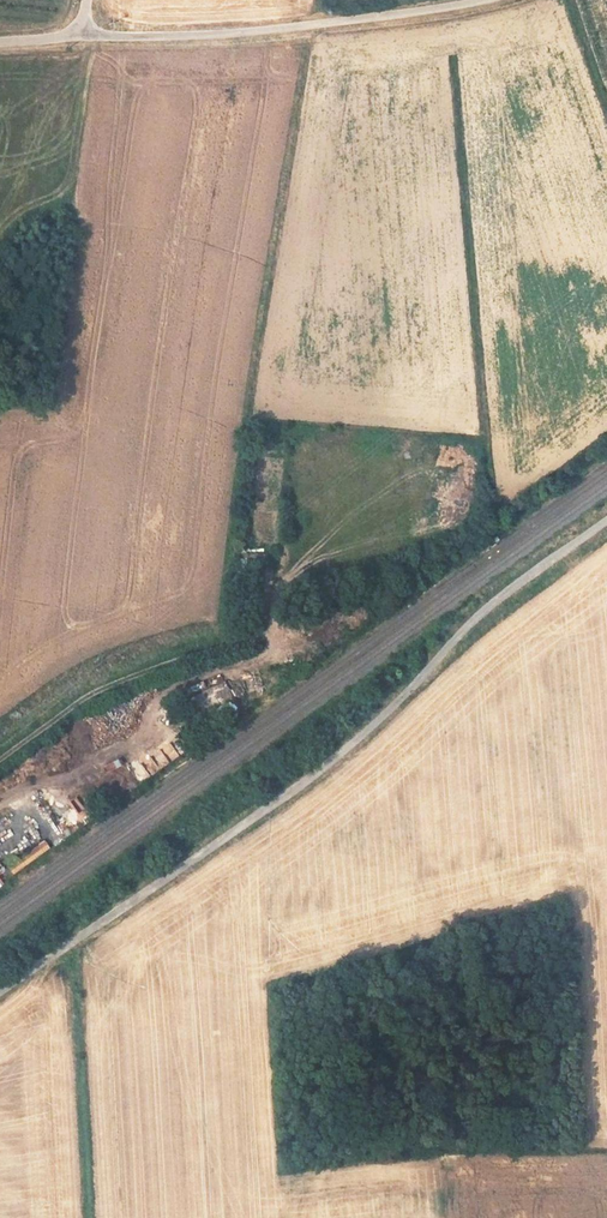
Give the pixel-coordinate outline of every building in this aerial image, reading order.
[(156,755),(160,766),(167,764),(163,752),(156,755)] [(13,872),(51,850),(46,842),(8,864),(13,872)]
